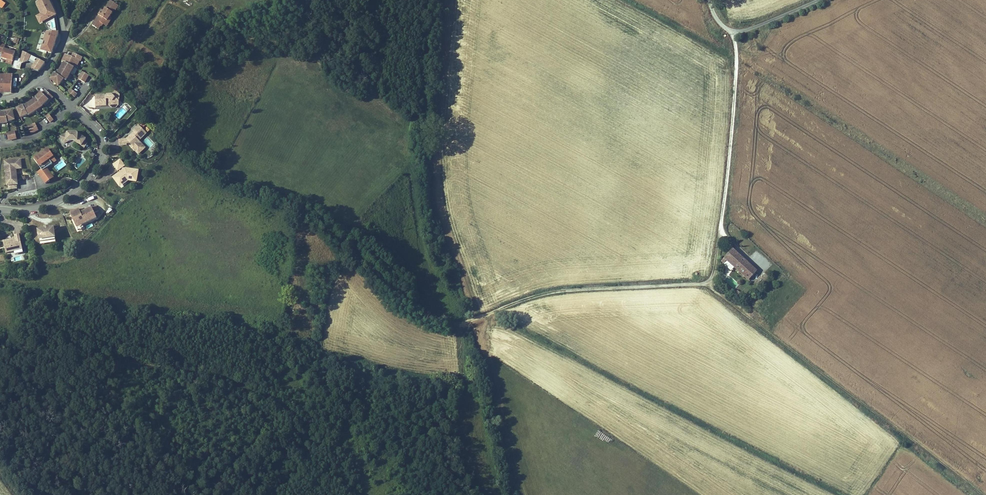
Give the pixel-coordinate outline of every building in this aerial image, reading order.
[(49,0),(42,0),(37,4),(40,10),(44,8),(47,13),(41,16),(45,22),(57,16),(49,0)] [(111,2),(108,5),(112,7),(111,8),(113,9),(116,11),(119,7),(111,2)] [(96,20),(92,26),(97,29),(98,26),(100,27),(102,27),(103,25),(105,22),(109,24),(112,19),(110,18),(113,14),(111,12),(113,9),(111,8),(112,7),(108,5),(103,12),(102,11),(99,16),(101,17),(100,19),(99,18),(98,20),(96,20)] [(59,34),(48,33),(45,42),(47,43),(46,47),(43,46),(42,51),(52,55),(59,34)] [(0,44),(0,54),(3,54),(1,59),(7,61),(13,63),(16,54),(4,50),(5,45),(0,44)] [(39,73),(46,64),(23,53),(21,61),(16,59),(13,70),(20,71),(22,65),(23,65),(28,63),(34,66),(31,72),(39,73)] [(67,82),(75,69),(77,69),(80,61),(81,62),(83,58),(75,54),(73,57),(71,56),(66,54),(62,61),(65,63),(64,66),(63,65),(61,68),(62,69),(57,75),(55,74),(50,80),(59,88),(65,81),(67,82)] [(85,83),(89,76),(83,73),(79,79),(85,83)] [(12,94),(13,76),(3,75),(3,79),(0,78),(0,94),(12,94)] [(24,107),(17,110),(21,119),(28,116),(28,117),(43,108),(54,100),(48,94),(44,97),(42,94),(36,99),(37,100),(34,102),(33,101),(30,103),(30,104),(24,108),(24,107)] [(119,103),(112,96),(108,96),(107,98),(105,98),(105,96),(96,97),(96,107),(107,107),(106,105),(110,105),(111,106),(116,106),(119,103)] [(123,107),(126,111),(131,107),(127,103),(123,107)] [(122,108),(115,116),(119,120),(126,112),(122,108)] [(8,124),(8,123),(15,121),(12,111),(6,113),(6,114),(0,115),(0,125),(8,124)] [(39,131),(35,125),(28,128),(31,135),(39,131)] [(139,141),(147,134),(140,126),(134,132),(135,133),(136,134),(132,137),(130,137),(127,140),(119,140),(120,146),(127,145),(127,144),(131,144),(133,146),(131,147),(134,152),(137,149),(137,148),(142,144),(139,141)] [(17,139),(15,132),(7,134),(9,141),(17,139)] [(85,141),(76,135),(69,135),(61,139),(64,146),(70,143),(70,141),(73,141),(73,143),(80,148),(83,144),(85,141)] [(50,163),(54,160),(48,151),(33,161),(41,171),(36,174),(45,187),(51,183),(44,173),(47,171),(53,167),(50,163)] [(137,184),(139,172),(126,169),(124,170),(123,168),(125,167),(120,159),(113,164),(118,172),(120,171),(121,172),(123,175),(121,176),(117,175),(112,178),(119,187),(122,185),(122,183),(127,184),(129,183),(137,184)] [(18,189),(16,173),(21,172),(20,160),(3,161),(6,190),(8,190),(8,192),(13,192),(17,192),(16,189),(18,189)] [(54,181),(47,171),(44,173),(51,183),(54,181)] [(82,226),(96,220),(91,209),(81,214),(72,218),(77,228),(82,226)] [(55,241),(53,230),(48,230),(45,231),(39,232),(40,243),(55,241)] [(22,249),(19,235),(15,236),(15,239),(4,242),(7,253),(13,251),(22,249)] [(758,272),(732,251),(721,264),(724,267),(727,264),(744,279),(744,280),(748,283),(758,272)] [(742,294),(738,290),(732,297),(736,301),(742,294)]
